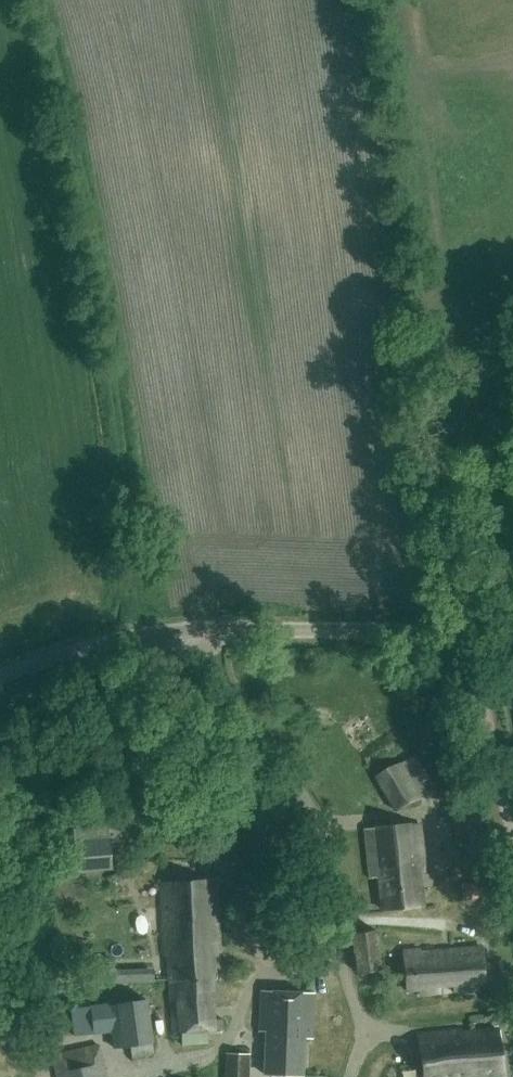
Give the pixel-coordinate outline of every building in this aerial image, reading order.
[(415,754),(412,755),(376,775),(375,776),(395,810),(429,791),(425,779),(429,777),(415,754)] [(424,906),(421,873),(425,873),(420,824),(364,829),(369,878),(379,877),(383,910),(424,906)] [(474,857),(491,854),(485,828),(468,832),(474,857)] [(74,843),(77,871),(111,868),(109,840),(74,843)] [(464,900),(492,895),(490,880),(462,885),(464,900)] [(218,978),(216,953),(219,952),(215,881),(161,884),(166,956),(169,955),(170,982),(218,978)] [(357,972),(380,969),(375,929),(351,932),(357,972)] [(485,989),(482,947),(420,953),(420,950),(403,951),(407,990),(419,989),(420,995),(440,993),(439,985),(453,984),(454,992),(485,989)] [(207,1030),(223,1030),(222,1019),(214,1019),(212,1004),(223,1004),(221,978),(218,978),(170,982),(171,1001),(177,1000),(182,1046),(208,1044),(207,1030)] [(312,1039),(313,1034),(315,993),(261,990),(259,1031),(266,1032),(264,1074),(303,1076),(304,1039),(312,1039)] [(95,1035),(112,1032),(113,1048),(131,1046),(132,1057),(153,1054),(151,1039),(154,1039),(149,996),(108,1000),(109,1003),(90,1006),(70,1009),(74,1036),(95,1034),(95,1035)] [(468,1076),(490,1076),(505,1075),(498,1029),(473,1032),(472,1030),(463,1031),(468,1076)] [(463,1031),(419,1036),(424,1076),(468,1076),(463,1031)] [(99,1046),(53,1056),(57,1076),(106,1076),(99,1046)] [(250,1052),(225,1051),(224,1076),(249,1076),(250,1052)]
